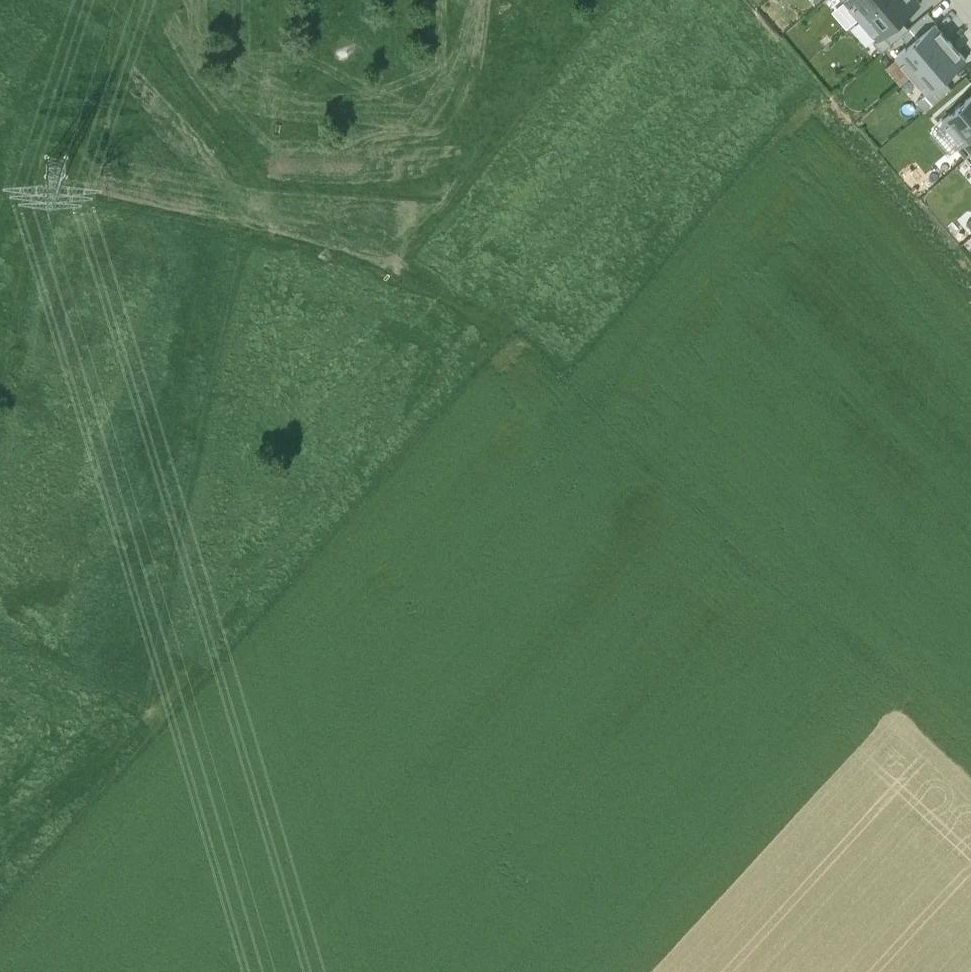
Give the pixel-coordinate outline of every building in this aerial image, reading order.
[(860,17),(880,0),(846,0),(860,17)] [(919,0),(880,0),(860,17),(878,39),(901,20),(921,2),(919,0)] [(909,28),(901,35),(909,44),(934,22),(936,21),(929,12),(909,28)] [(909,28),(901,20),(878,39),(873,43),(881,52),(901,35),(909,28)] [(950,41),(934,22),(909,44),(895,56),(911,74),(950,41)] [(966,59),(950,41),(911,74),(926,93),(943,79),(966,59)] [(916,102),(924,111),(951,88),(943,79),(926,93),(916,102)] [(942,120),(963,144),(970,137),(970,96),(942,120)] [(963,144),(958,149),(965,158),(970,153),(970,137),(963,144)]
